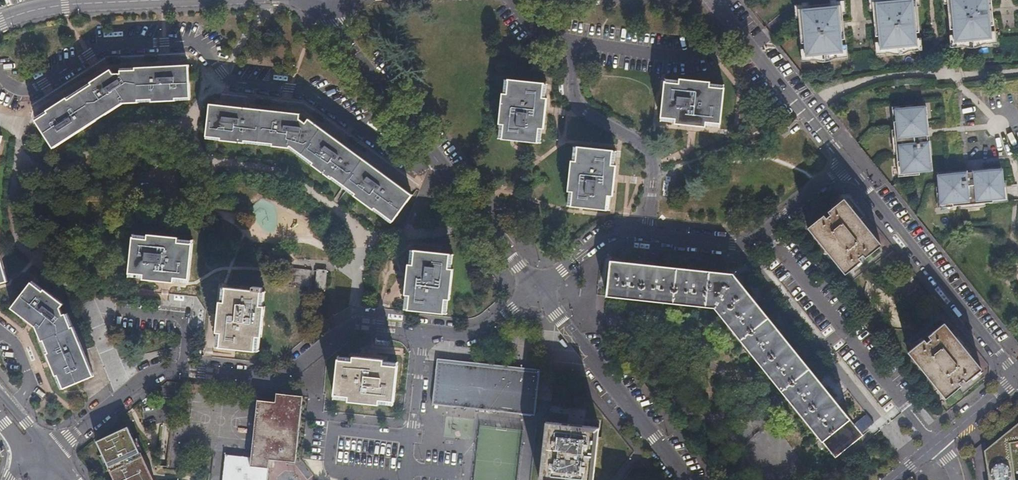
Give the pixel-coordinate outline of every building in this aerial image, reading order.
[(917,0),(909,0),(910,1),(906,1),(906,0),(884,0),(884,4),(881,4),(881,2),(873,3),(877,37),(879,37),(881,51),(886,50),(887,55),(891,54),(890,50),(909,48),(910,52),(914,52),(913,48),(919,47),(917,34),(920,33),(917,0)] [(992,0),(948,0),(951,30),(954,30),(955,44),(961,43),(961,48),(965,47),(965,43),(984,41),(984,45),(988,45),(988,41),(993,41),(992,27),(995,26),(992,0)] [(846,40),(842,3),(799,8),(802,44),(805,44),(806,58),(812,57),(812,61),(816,61),(816,57),(835,55),(835,59),(839,59),(839,55),(844,54),(843,41),(846,40)] [(47,111),(48,111),(48,112),(36,120),(53,147),(122,103),(174,100),(174,98),(189,97),(187,66),(135,69),(135,70),(121,71),(121,74),(113,75),(111,71),(47,111)] [(538,142),(540,128),(544,128),(548,99),(544,98),(545,84),(510,79),(508,94),(504,93),(500,123),(505,124),(503,138),(538,142)] [(719,125),(721,107),(723,89),(709,87),(709,83),(680,79),(679,83),(665,82),(661,117),(675,119),(675,124),(704,127),(704,123),(719,125)] [(207,136),(214,137),(221,138),(220,141),(289,147),(372,208),(374,206),(392,219),(410,195),(308,119),(305,123),(298,119),(299,115),(210,105),(207,136)] [(933,171),(931,142),(929,142),(927,124),(929,124),(927,108),(893,111),(899,174),(933,171)] [(590,232),(604,234),(606,219),(598,219),(599,210),(608,210),(610,196),(613,197),(617,167),(613,167),(615,152),(579,148),(577,162),(573,162),(569,192),(573,192),(571,206),(595,209),(594,218),(592,218),(591,224),(590,232)] [(988,204),(986,189),(1004,187),(1002,168),(986,170),(986,172),(968,173),(968,171),(939,174),(942,208),(988,204)] [(34,185),(32,189),(31,193),(47,198),(50,190),(34,185)] [(1005,202),(1004,187),(986,189),(988,204),(1005,202)] [(808,228),(845,273),(861,261),(859,257),(863,254),(866,257),(881,245),(861,220),(843,198),(828,211),(830,214),(826,217),(824,215),(808,228)] [(727,224),(739,225),(740,210),(728,209),(727,224)] [(131,273),(145,274),(145,279),(175,282),(175,277),(190,279),(194,243),(179,242),(180,237),(150,234),(150,238),(135,237),(131,273)] [(409,295),(409,302),(408,310),(444,314),(445,299),(449,300),(453,270),(449,270),(450,255),(414,251),(413,266),(409,266),(405,295),(409,295)] [(826,445),(852,422),(733,274),(611,261),(607,296),(715,308),(826,445)] [(316,286),(320,287),(325,287),(327,271),(317,270),(316,286)] [(84,387),(80,389),(78,383),(93,376),(88,363),(73,327),(71,328),(66,314),(63,315),(60,307),(61,305),(62,304),(59,301),(45,290),(43,292),(32,283),(13,308),(37,327),(37,329),(43,342),(56,376),(59,375),(64,388),(72,385),(75,391),(70,393),(77,407),(90,401),(84,387)] [(220,346),(256,349),(258,335),(261,335),(264,306),(260,305),(262,291),(226,287),(225,302),(220,302),(217,331),(222,331),(220,346)] [(981,369),(961,344),(944,323),(928,336),(930,339),(926,342),(924,340),(908,353),(946,398),(962,386),(959,382),(963,379),(965,382),(981,369)] [(379,399),(387,400),(394,400),(398,365),(383,363),(384,359),(354,356),(354,360),(340,358),(335,394),(350,396),(349,400),(379,403),(379,399)] [(539,372),(437,360),(431,403),(496,411),(498,393),(535,397),(539,372)] [(303,396),(276,393),(275,401),(257,399),(251,457),(225,454),(222,479),(268,479),(270,459),(296,462),(303,396)] [(533,415),(535,397),(498,393),(496,411),(533,415)] [(862,433),(874,423),(865,414),(854,424),(862,433)] [(599,427),(547,422),(541,479),(594,479),(599,427)] [(127,428),(97,442),(114,479),(151,479),(127,428)] [(985,456),(989,479),(1017,479),(1017,428),(985,456)]
